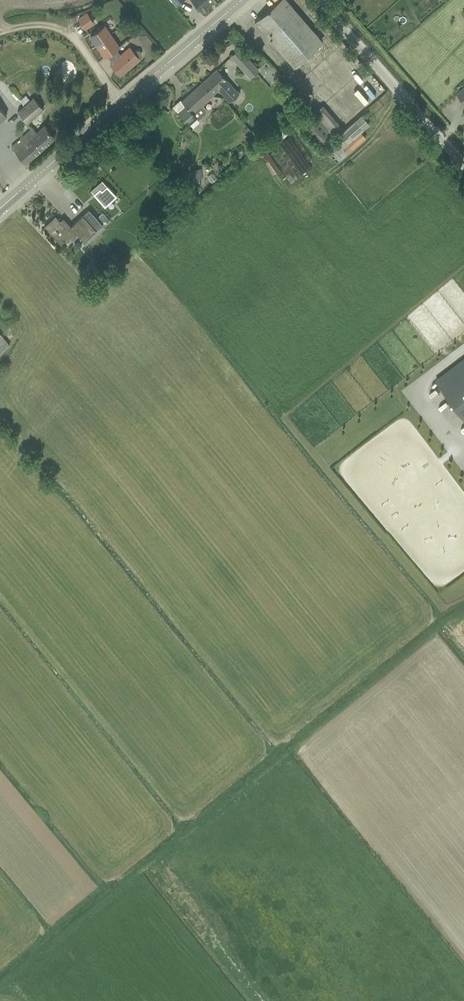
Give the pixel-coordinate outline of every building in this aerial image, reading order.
[(202,10),(214,0),(193,0),(202,10)] [(284,0),(279,0),(255,21),(294,66),(321,43),(284,0)] [(77,18),(84,29),(94,23),(87,11),(77,18)] [(107,56),(116,49),(120,47),(105,25),(90,35),(105,57),(107,55),(107,56)] [(121,55),(116,49),(107,56),(111,61),(109,63),(120,75),(139,59),(139,58),(140,56),(141,55),(141,54),(141,52),(140,51),(138,50),(137,50),(135,51),(134,52),(130,47),(130,48),(121,55)] [(231,56),(241,67),(244,70),(251,62),(239,49),(231,56)] [(217,69),(201,83),(212,95),(218,89),(230,102),(239,93),(228,81),(217,69)] [(206,108),(203,105),(210,99),(209,98),(212,95),(201,83),(181,101),(185,105),(178,112),(189,125),(197,118),(199,119),(206,113),(206,108)] [(28,123),(44,108),(47,105),(43,101),(39,104),(34,97),(18,111),(28,123)] [(323,147),(334,137),(317,117),(303,129),(305,131),(317,145),(319,143),(322,148),(323,147)] [(356,120),(345,130),(324,148),(337,163),(366,137),(361,131),(364,129),(356,120)] [(276,143),(295,127),(290,121),(271,138),(276,143)] [(26,163),(41,150),(55,137),(44,125),(36,132),(32,128),(12,146),(26,163)] [(307,167),(296,137),(275,145),(286,174),(307,167)] [(199,171),(190,172),(190,173),(187,173),(188,180),(192,180),(193,183),(200,183),(200,179),(199,171)] [(90,190),(103,206),(114,196),(101,180),(90,190)] [(66,228),(55,216),(44,226),(61,244),(65,240),(68,243),(78,234),(84,241),(102,224),(89,209),(71,226),(70,225),(66,228)] [(113,246),(105,252),(111,258),(118,251),(113,246)] [(95,264),(87,272),(92,278),(101,271),(97,266),(95,264)] [(10,345),(0,332),(0,353),(10,345)] [(438,382),(463,417),(463,362),(438,382)]
